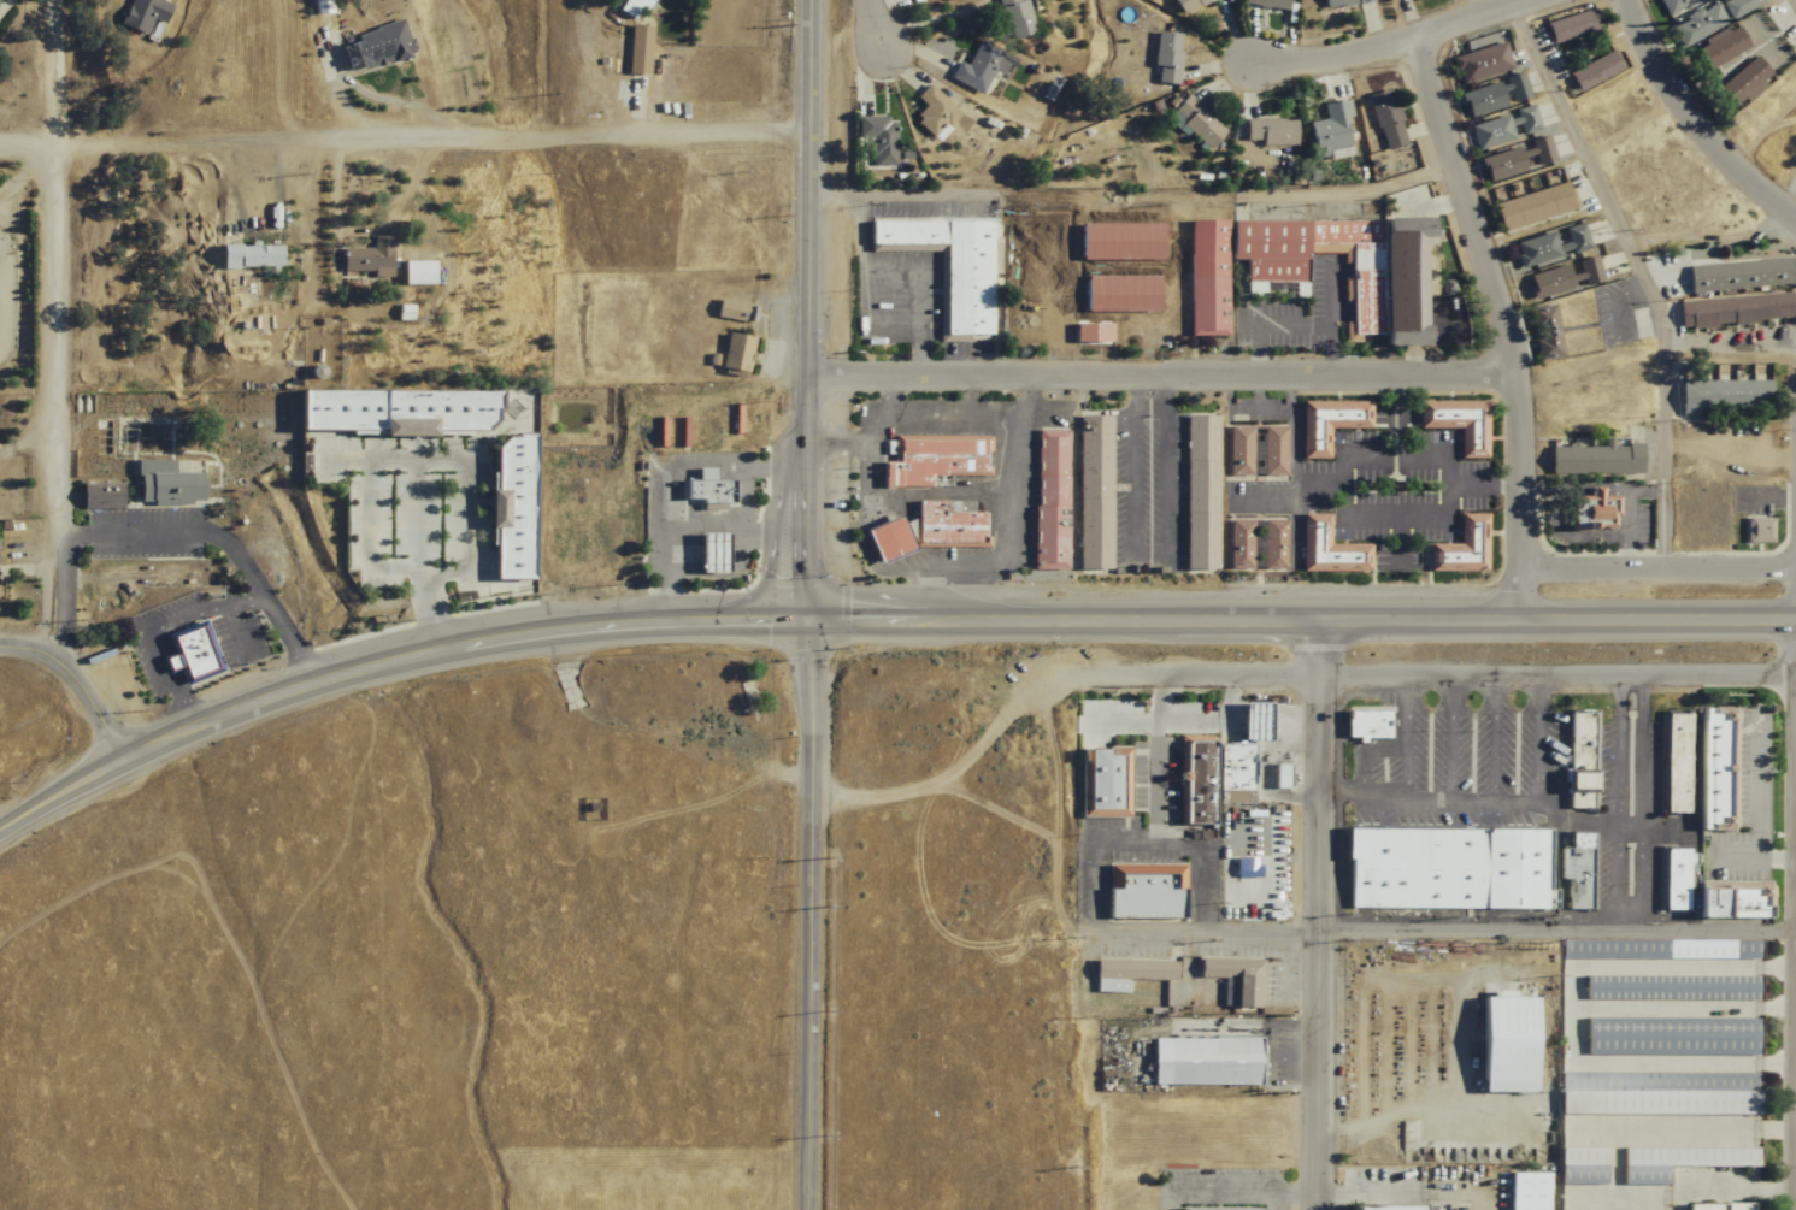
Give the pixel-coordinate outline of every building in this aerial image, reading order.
[(119,25),(145,34),(152,18),(165,23),(171,6),(159,1),(159,0),(128,0),(119,25)] [(308,12),(330,14),(331,0),(309,0),(308,12)] [(647,0),(619,0),(613,9),(630,20),(637,10),(640,12),(647,0)] [(1007,40),(1032,33),(1022,0),(996,0),(1007,40)] [(1182,18),(1208,0),(1170,0),(1182,18)] [(1283,11),(1285,0),(1239,0),(1239,4),(1283,11)] [(1371,0),(1321,0),(1323,9),(1371,1),(1371,0)] [(1668,18),(1699,0),(1657,0),(1668,18)] [(1731,21),(1764,2),(1763,0),(1727,0),(1721,4),(1731,21)] [(1726,25),(1715,3),(1670,27),(1682,48),(1726,25)] [(1544,24),(1550,44),(1597,29),(1591,9),(1544,24)] [(336,41),(347,74),(411,53),(400,20),(336,41)] [(648,74),(648,27),(626,27),(626,74),(648,74)] [(1705,72),(1748,48),(1736,27),(1693,52),(1705,72)] [(1150,83),(1176,84),(1179,34),(1153,32),(1150,83)] [(955,62),(947,79),(980,95),(1001,51),(977,39),(964,66),(955,62)] [(1503,43),(1450,57),(1457,84),(1510,71),(1503,43)] [(1575,92),(1622,72),(1613,52),(1566,72),(1575,92)] [(1772,79),(1754,57),(1717,87),(1735,109),(1772,79)] [(1522,76),(1458,92),(1465,116),(1529,100),(1522,76)] [(919,107),(910,126),(940,141),(958,106),(920,87),(912,103),(919,107)] [(1362,96),(1380,152),(1404,144),(1386,88),(1362,96)] [(1223,132),(1185,95),(1165,115),(1203,152),(1223,132)] [(1319,104),(1322,120),(1306,122),(1312,160),(1352,153),(1343,100),(1319,104)] [(1512,112),(1520,136),(1539,130),(1532,105),(1512,112)] [(1476,153),(1513,139),(1504,115),(1467,128),(1476,153)] [(856,117),(856,158),(895,158),(895,117),(856,117)] [(1241,119),(1241,146),(1293,146),(1293,119),(1241,119)] [(1477,158),(1483,182),(1553,164),(1547,140),(1477,158)] [(1570,213),(1563,185),(1491,204),(1498,232),(1570,213)] [(935,253),(935,337),(985,337),(986,221),(864,220),(864,252),(935,253)] [(1184,220),(1183,336),(1223,337),(1224,261),(1243,261),(1243,283),(1292,284),(1292,295),(1302,295),(1303,254),(1345,255),(1344,346),(1416,346),(1416,247),(1429,247),(1429,222),(1184,220)] [(1587,249),(1579,223),(1510,244),(1518,269),(1587,249)] [(386,237),(366,237),(366,249),(336,249),(336,273),(369,273),(369,278),(386,278),(386,237)] [(280,245),(216,245),(216,269),(280,269),(280,245)] [(1599,282),(1592,257),(1574,262),(1578,276),(1570,278),(1573,290),(1599,282)] [(1787,287),(1785,260),(1684,266),(1686,293),(1787,287)] [(396,286),(428,286),(428,261),(396,261),(396,286)] [(1523,275),(1528,299),(1568,291),(1563,267),(1523,275)] [(1674,301),(1675,328),(1787,321),(1786,295),(1674,301)] [(748,324),(751,306),(712,300),(709,317),(748,324)] [(1532,362),(1558,358),(1550,306),(1525,310),(1532,362)] [(713,369),(741,374),(747,339),(719,334),(713,369)] [(1675,414),(1765,414),(1765,382),(1675,382),(1675,414)] [(291,433),(488,435),(489,392),(292,391),(291,433)] [(1482,401),(1413,402),(1413,428),(1454,428),(1454,459),(1482,458),(1482,401)] [(1296,459),(1324,459),(1324,429),(1365,429),(1365,402),(1296,402),(1296,459)] [(1104,416),(1072,416),(1072,570),(1105,570),(1104,416)] [(1212,417),(1179,417),(1179,570),(1212,570),(1212,417)] [(1247,476),(1247,427),(1223,427),(1223,476),(1247,476)] [(1280,427),(1257,427),(1257,476),(1280,476),(1280,427)] [(1062,430),(1030,430),(1030,571),(1062,571),(1062,430)] [(525,435),(486,436),(486,491),(483,491),(483,581),(526,581),(525,435)] [(928,477),(985,477),(985,436),(888,436),(888,462),(875,462),(875,488),(928,488),(928,477)] [(1636,475),(1636,445),(1606,445),(1606,446),(1544,446),(1544,475),(1636,475)] [(197,505),(198,460),(131,460),(131,505),(197,505)] [(705,469),(688,469),(688,481),(676,481),(676,505),(695,505),(695,510),(732,510),(732,481),(705,481),(705,469)] [(117,483),(77,483),(77,510),(117,510),(117,483)] [(1564,531),(1612,531),(1612,497),(1596,497),(1596,488),(1585,489),(1585,497),(1564,497),(1564,531)] [(967,502),(910,502),(910,547),(978,547),(978,512),(967,512),(967,502)] [(1482,573),(1482,514),(1453,514),(1453,545),(1425,545),(1425,573),(1482,573)] [(1296,515),(1297,572),(1366,572),(1365,545),(1325,545),(1325,515),(1296,515)] [(858,531),(873,564),(907,549),(892,516),(858,531)] [(1740,544),(1768,544),(1768,519),(1740,519),(1740,544)] [(1281,570),(1281,520),(1257,520),(1257,570),(1281,570)] [(1224,570),(1247,570),(1247,521),(1224,521),(1224,570)] [(720,534),(690,534),(690,574),(720,574),(720,534)] [(180,683),(216,672),(201,623),(162,634),(169,657),(161,659),(165,673),(176,669),(180,683)] [(1177,825),(1214,825),(1214,792),(1253,792),(1253,742),(1264,742),(1264,704),(1237,704),(1237,740),(1177,740),(1177,825)] [(1733,708),(1695,709),(1696,831),(1734,830),(1733,708)] [(1343,740),(1386,740),(1386,712),(1343,712),(1343,740)] [(1592,729),(1566,729),(1564,810),(1590,811),(1592,729)] [(1126,818),(1126,748),(1078,749),(1078,818),(1126,818)] [(1545,829),(1345,830),(1345,908),(1556,908),(1556,889),(1545,889),(1545,829)] [(1565,833),(1565,909),(1591,909),(1592,833),(1565,833)] [(1662,910),(1686,910),(1686,848),(1662,848),(1662,910)] [(1183,918),(1183,866),(1105,866),(1105,918),(1183,918)] [(1770,917),(1770,882),(1693,883),(1694,917),(1770,917)] [(1559,958),(1758,958),(1758,939),(1559,939),(1559,958)] [(1261,959),(1197,958),(1197,977),(1232,978),(1231,1006),(1261,1006),(1261,959)] [(1091,986),(1124,987),(1124,978),(1174,979),(1174,961),(1092,959),(1091,986)] [(1757,999),(1757,975),(1583,975),(1583,999),(1757,999)] [(1477,1091),(1530,1091),(1529,993),(1477,994),(1477,1091)] [(1757,1054),(1757,1017),(1585,1017),(1585,1054),(1757,1054)] [(1258,1036),(1150,1036),(1150,1084),(1258,1084),(1258,1036)] [(1757,1113),(1757,1072),(1558,1071),(1558,1113),(1757,1113)] [(1603,1183),(1603,1146),(1557,1146),(1557,1183),(1603,1183)] [(1667,1165),(1758,1166),(1758,1147),(1620,1147),(1620,1184),(1667,1184),(1667,1165)]
